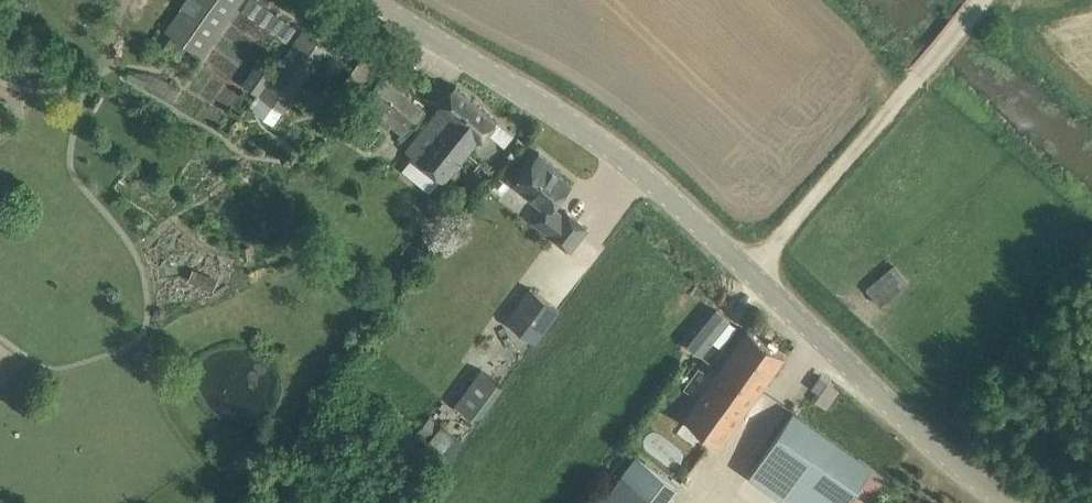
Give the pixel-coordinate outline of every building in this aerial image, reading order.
[(166,29),(202,55),(241,0),(187,0),(166,29)] [(302,31),(290,49),(275,71),(260,94),(282,109),(325,46),(302,31)] [(259,60),(243,82),(260,94),(275,71),(259,60)] [(359,103),(388,127),(391,124),(400,132),(398,135),(402,139),(426,111),(382,74),(359,103)] [(406,149),(444,180),(478,139),(480,141),(498,119),(456,84),(438,106),(440,108),(406,149)] [(539,152),(526,169),(514,183),(543,207),(533,220),(570,250),(589,227),(567,209),(563,214),(553,206),(571,183),(552,167),(555,164),(539,152)] [(908,281),(895,265),(867,288),(880,304),(908,281)] [(185,281),(210,289),(214,275),(190,267),(185,281)] [(530,287),(507,319),(536,340),(559,309),(530,287)] [(749,329),(736,347),(685,417),(721,443),(784,355),(749,329)] [(481,369),(456,405),(477,421),(503,386),(481,369)] [(820,376),(812,387),(817,391),(828,399),(836,387),(820,376)] [(793,412),(751,473),(795,502),(873,502),(890,479),(793,412)] [(424,436),(448,453),(460,436),(436,419),(424,436)] [(602,502),(662,502),(624,474),(602,502)]
